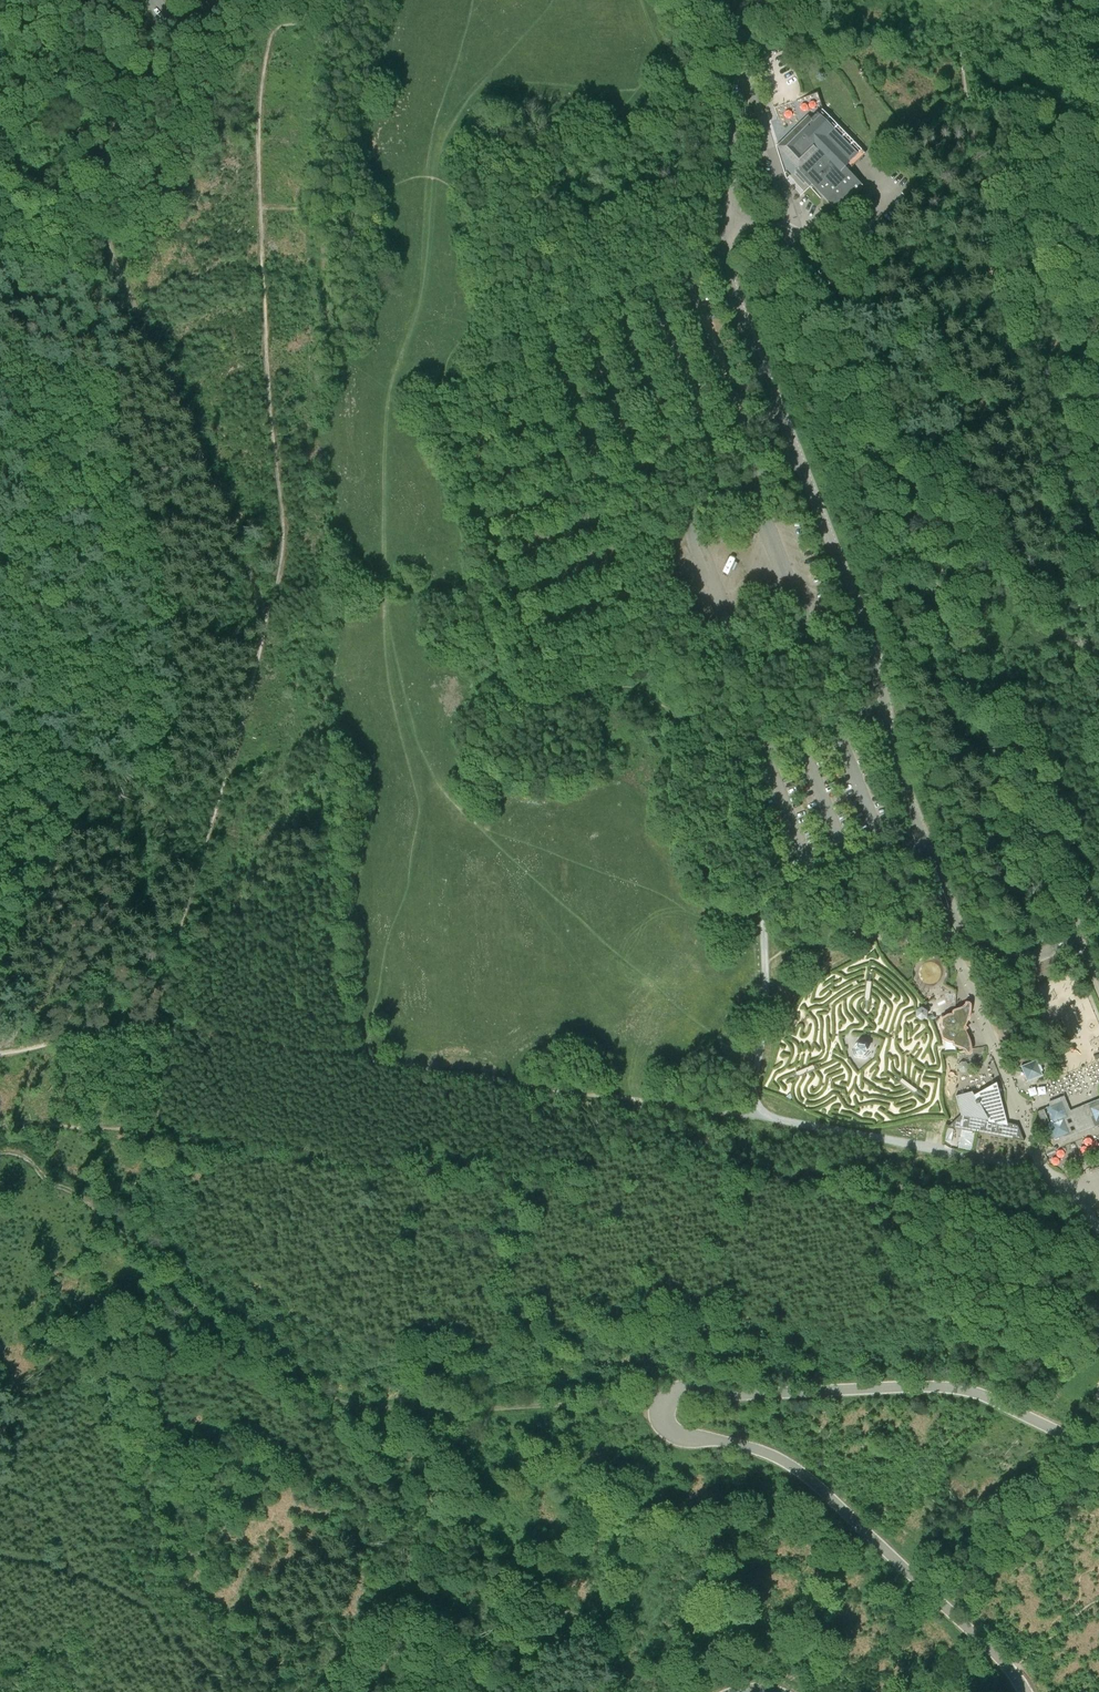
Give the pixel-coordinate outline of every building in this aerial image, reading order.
[(812,120),(808,116),(784,139),(776,146),(797,168),(794,171),(801,178),(810,187),(812,185),(838,211),(842,208),(863,187),(861,185),(862,183),(849,169),(865,154),(823,110),(812,120)] [(954,1010),(952,1012),(952,1014),(950,1015),(946,1016),(943,1017),(941,1020),(941,1025),(942,1027),(943,1028),(943,1030),(941,1031),(941,1034),(942,1039),(946,1042),(950,1043),(953,1044),(953,1046),(954,1047),(958,1048),(962,1050),(965,1052),(966,1055),(967,1055),(970,1055),(972,1053),(972,1049),(971,1045),(970,1039),(967,1034),(966,1032),(966,1030),(968,1029),(969,1029),(968,1028),(968,1027),(967,1027),(966,1026),(967,1024),(968,1022),(970,1018),(971,1013),(971,1012),(971,1009),(972,1004),(970,1003),(968,1003),(966,1003),(965,1004),(963,1006),(959,1008),(954,1010)] [(858,1055),(864,1056),(867,1051),(865,1046),(859,1045),(856,1050),(858,1055)] [(1043,1075),(1037,1060),(1030,1063),(1021,1067),(1022,1070),(1023,1071),(1027,1082),(1043,1075)] [(974,1132),(1013,1139),(1024,1141),(1018,1125),(1006,1123),(1004,1116),(996,1083),(974,1096),(972,1092),(956,1096),(961,1115),(948,1127),(961,1130),(974,1132)] [(1070,1111),(1064,1096),(1049,1103),(1049,1104),(1050,1106),(1047,1108),(1053,1122),(1048,1124),(1055,1140),(1059,1138),(1060,1142),(1080,1134),(1074,1119),(1081,1116),(1087,1114),(1093,1128),(1098,1126),(1098,1099),(1070,1111)] [(945,1141),(951,1142),(954,1129),(948,1128),(945,1141)] [(971,1151),(974,1132),(961,1130),(958,1149),(970,1151),(971,1151)]
